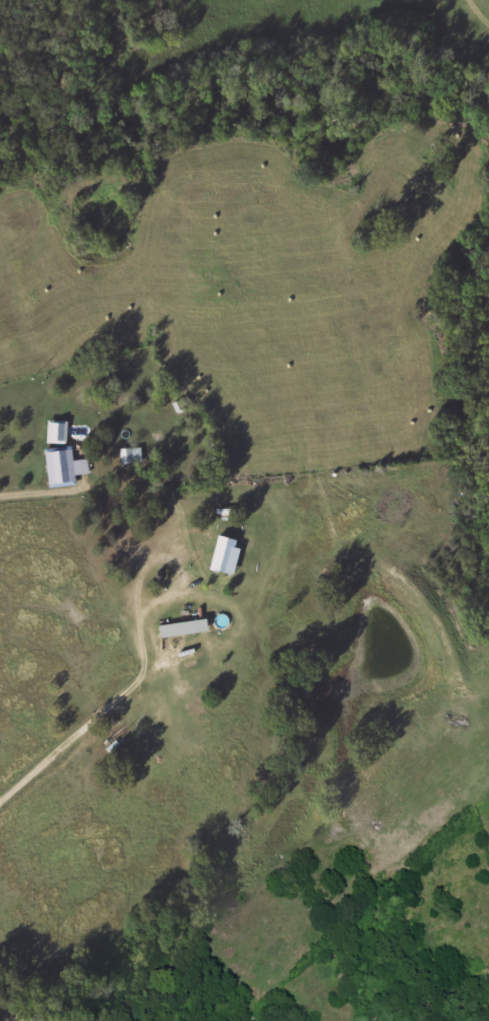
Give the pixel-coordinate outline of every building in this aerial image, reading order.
[(48,444),(69,445),(70,423),(49,422),(48,444)] [(46,452),(51,489),(78,486),(77,476),(91,474),(89,460),(75,461),(73,448),(46,452)] [(144,463),(142,448),(121,450),(122,465),(144,463)] [(243,541),(219,537),(213,571),(237,575),(243,541)] [(163,639),(211,631),(208,619),(161,627),(163,639)]
